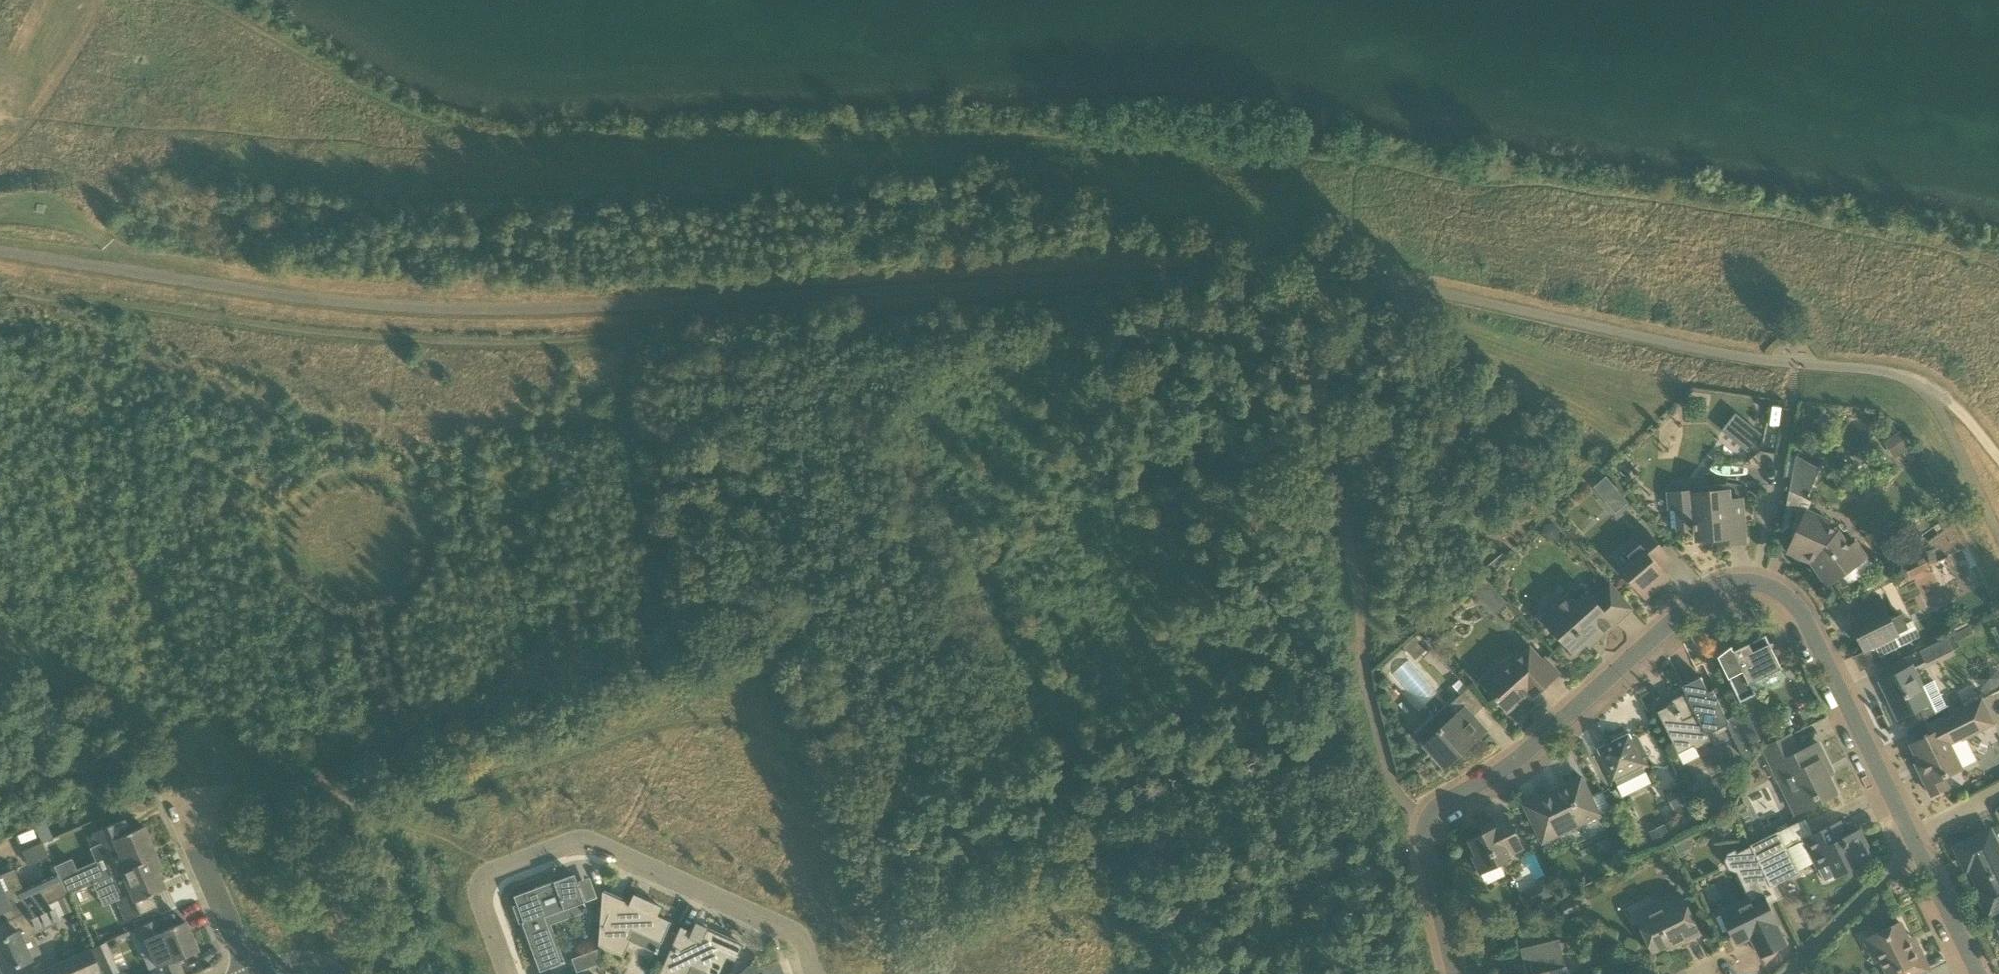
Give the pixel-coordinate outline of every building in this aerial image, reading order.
[(1749,449),(1764,431),(1739,410),(1724,428),(1749,449)] [(1884,442),(1895,458),(1913,447),(1901,430),(1884,442)] [(1807,499),(1821,469),(1797,455),(1790,491),(1807,499)] [(1594,487),(1604,498),(1617,487),(1607,476),(1594,487)] [(1677,530),(1694,529),(1694,530),(1697,530),(1698,540),(1732,537),(1731,523),(1744,522),(1745,542),(1746,542),(1743,501),(1729,502),(1728,491),(1687,494),(1667,495),(1668,510),(1671,510),(1672,530),(1677,530)] [(1858,540),(1850,546),(1840,530),(1823,523),(1825,519),(1808,511),(1789,552),(1806,560),(1808,558),(1814,561),(1816,559),(1832,582),(1843,575),(1848,582),(1852,583),(1872,569),(1873,564),(1869,558),(1870,557),(1858,540)] [(1654,560),(1665,550),(1647,530),(1624,550),(1633,561),(1622,570),(1646,598),(1669,578),(1654,560)] [(1926,562),(1910,570),(1929,604),(1944,596),(1926,562)] [(1472,589),(1483,599),(1495,587),(1485,576),(1472,589)] [(1543,617),(1545,618),(1576,654),(1595,637),(1598,640),(1633,609),(1611,582),(1593,598),(1587,592),(1575,602),(1568,595),(1543,617)] [(1866,650),(1875,646),(1909,628),(1902,614),(1891,619),(1879,595),(1864,602),(1869,614),(1852,623),(1866,650)] [(1950,625),(1954,633),(1970,625),(1966,617),(1950,625)] [(1755,693),(1750,684),(1782,668),(1766,636),(1735,651),(1732,647),(1720,656),(1730,678),(1741,700),(1755,693)] [(1949,636),(1922,649),(1927,662),(1955,649),(1949,636)] [(1877,646),(1856,655),(1862,667),(1882,658),(1877,646)] [(1491,695),(1493,694),(1509,712),(1533,690),(1537,694),(1552,682),(1539,667),(1544,662),(1530,647),(1500,674),(1493,667),(1478,680),(1491,695)] [(1934,680),(1923,686),(1913,665),(1881,681),(1899,719),(1920,709),(1924,719),(1948,707),(1934,680)] [(1736,715),(1729,719),(1714,690),(1709,692),(1702,677),(1683,686),(1687,694),(1673,700),(1674,704),(1658,711),(1676,746),(1685,763),(1701,755),(1697,749),(1712,741),(1716,749),(1735,739),(1744,757),(1752,760),(1755,752),(1746,734),(1742,727),(1736,715)] [(1484,706),(1470,689),(1461,679),(1454,685),(1462,694),(1448,706),(1416,734),(1447,768),(1481,737),(1476,732),(1483,726),(1473,716),(1484,706)] [(1952,745),(1980,731),(1996,723),(1984,698),(1968,706),(1928,725),(1932,734),(1911,745),(1923,768),(1919,770),(1932,796),(1949,787),(1944,777),(1957,771),(1951,757),(1956,754),(1952,745)] [(1600,754),(1597,756),(1612,788),(1652,769),(1636,736),(1632,738),(1630,733),(1597,749),(1600,754)] [(1795,813),(1837,793),(1825,768),(1830,765),(1819,743),(1799,752),(1791,735),(1764,748),(1795,813)] [(1601,814),(1582,777),(1525,805),(1544,842),(1601,814)] [(1489,827),(1490,828),(1491,830),(1470,840),(1477,855),(1474,857),(1482,873),(1512,858),(1510,855),(1524,848),(1508,815),(1492,823),(1491,824),(1490,825),(1489,826),(1489,827)] [(1727,815),(1711,823),(1717,835),(1733,827),(1727,815)] [(111,875),(152,858),(149,850),(153,848),(143,826),(123,834),(118,821),(93,833),(111,875)] [(1657,846),(1672,838),(1665,824),(1650,831),(1657,846)] [(1868,846),(1860,830),(1838,841),(1831,826),(1804,839),(1824,882),(1828,884),(1838,878),(1838,879),(1840,878),(1838,875),(1872,858),(1866,847),(1868,846)] [(1997,854),(1998,853),(1998,849),(1990,831),(1957,847),(1968,869),(1971,867),(1982,889),(1978,891),(1989,913),(1998,909),(1998,858),(1997,854)] [(1760,861),(1786,848),(1779,833),(1752,846),(1760,861)] [(1778,897),(1760,861),(1752,846),(1737,854),(1735,850),(1728,854),(1726,861),(1730,869),(1738,873),(1752,900),(1717,917),(1724,932),(1730,929),(1737,944),(1752,936),(1762,957),(1787,944),(1776,924),(1778,923),(1767,902),(1778,897)] [(1781,881),(1798,873),(1786,848),(1760,861),(1778,897),(1787,893),(1781,881)] [(145,896),(165,888),(152,858),(111,875),(121,897),(116,899),(125,920),(150,909),(145,896)] [(54,866),(58,875),(67,895),(84,887),(77,870),(72,859),(54,866)] [(3,911),(7,921),(49,902),(67,895),(58,875),(40,882),(23,890),(14,869),(0,875),(0,910),(2,909),(3,911)] [(108,873),(90,882),(102,905),(120,896),(108,873)] [(544,917),(544,916),(580,903),(583,912),(587,911),(573,874),(513,896),(523,922),(521,923),(539,971),(564,962),(564,961),(560,961),(544,917)] [(1546,880),(1536,885),(1535,892),(1534,894),(1539,902),(1540,902),(1553,895),(1546,880)] [(631,930),(661,943),(670,922),(656,916),(661,906),(645,900),(644,902),(634,898),(635,895),(633,894),(629,903),(602,891),(602,892),(598,945),(623,956),(629,942),(630,940),(627,939),(631,930)] [(1571,919),(1583,913),(1575,895),(1562,901),(1571,919)] [(1637,917),(1653,952),(1679,940),(1681,944),(1702,934),(1683,895),(1637,917)] [(56,919),(49,903),(49,902),(7,921),(12,933),(0,939),(0,963),(4,972),(31,959),(42,954),(33,934),(58,923),(56,919)] [(134,921),(137,928),(155,919),(153,913),(134,921)] [(145,940),(151,954),(165,948),(171,962),(198,950),(186,921),(174,926),(174,925),(171,926),(172,928),(166,930),(160,917),(155,919),(137,928),(135,929),(141,942),(145,940)] [(659,973),(688,973),(691,966),(709,973),(719,973),(727,958),(736,962),(743,945),(707,929),(708,928),(706,927),(705,929),(697,925),(698,923),(695,922),(691,931),(680,926),(659,973)] [(1881,932),(1865,940),(1876,961),(1881,958),(1889,973),(1923,973),(1931,971),(1919,946),(1913,948),(1900,922),(1881,932)] [(1560,943),(1559,940),(1521,949),(1525,963),(1531,962),(1534,973),(1568,973),(1566,966),(1562,952),(1568,951),(1565,942),(1560,943)] [(100,972),(90,949),(33,973),(95,973),(100,972)] [(576,972),(596,965),(598,949),(571,958),(576,972)]
